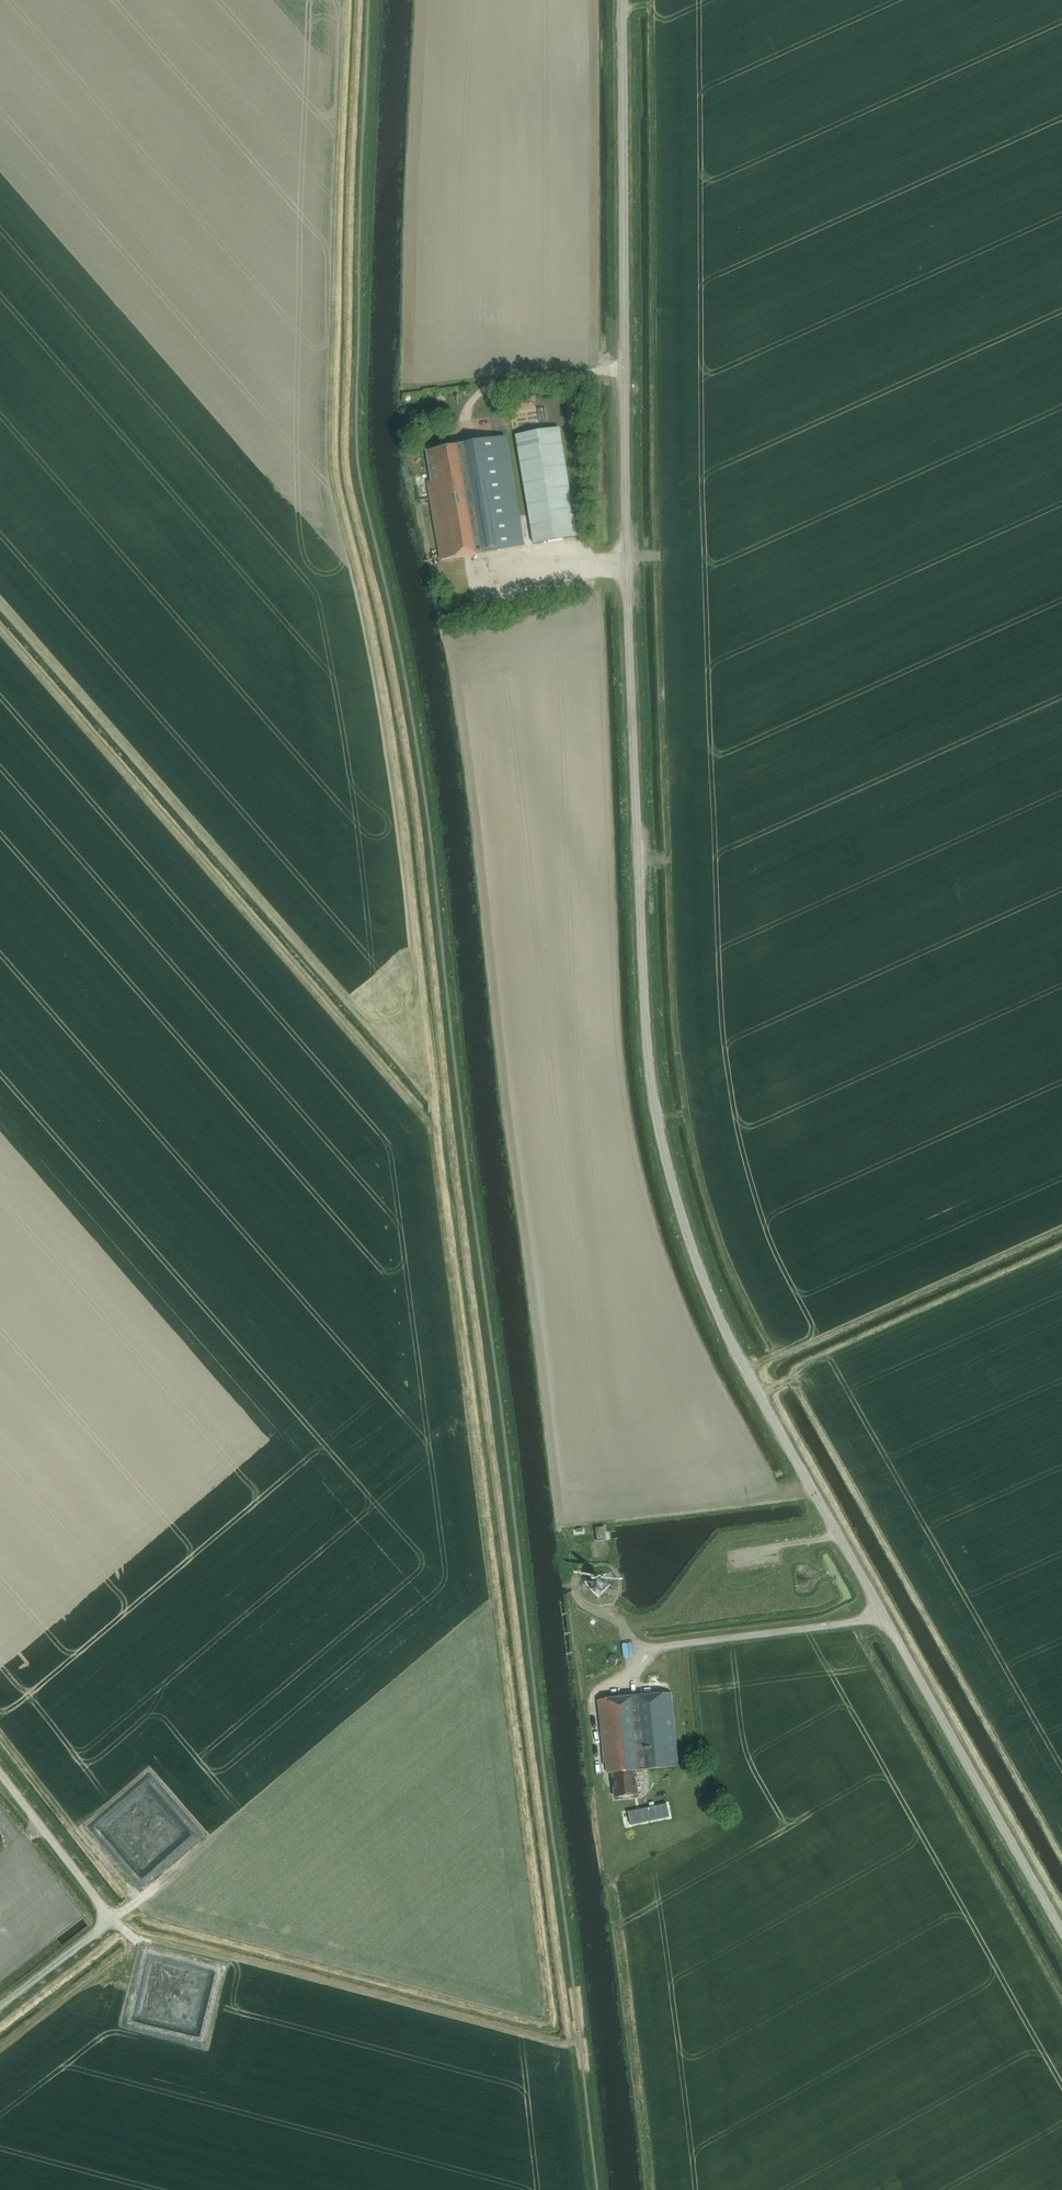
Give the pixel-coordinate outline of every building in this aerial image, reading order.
[(534,545),(579,537),(560,429),(515,437),(534,545)] [(443,560),(493,552),(525,546),(507,437),(471,444),(428,451),(433,481),(429,482),(443,560)] [(598,1541),(607,1540),(605,1527),(596,1528),(598,1541)] [(608,1588),(608,1587),(607,1581),(607,1580),(606,1580),(602,1576),(601,1576),(595,1577),(594,1577),(590,1582),(590,1583),(591,1589),(591,1590),(592,1590),(596,1594),(597,1594),(603,1593),(604,1593),(604,1592),(608,1588)] [(635,1770),(679,1766),(672,1693),(598,1700),(604,1763),(607,1763),(608,1773),(613,1773),(616,1798),(638,1795),(635,1770)] [(667,1804),(628,1812),(631,1825),(670,1816),(667,1804)]
